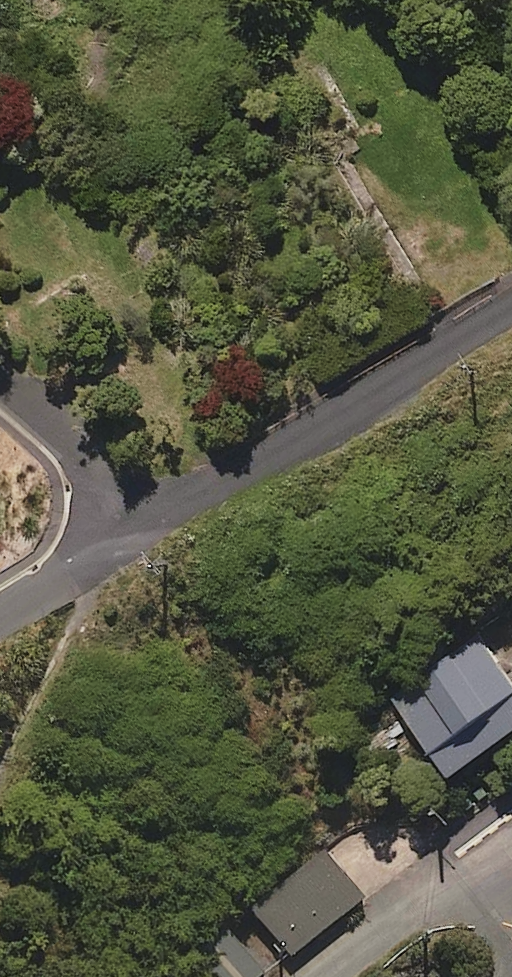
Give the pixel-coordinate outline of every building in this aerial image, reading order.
[(475,628),(389,693),(448,771),(511,723),(511,677),(475,628)] [(360,896),(321,845),(248,901),(287,952),(360,896)] [(168,967),(175,976),(250,976),(260,970),(225,923),(168,967)]
